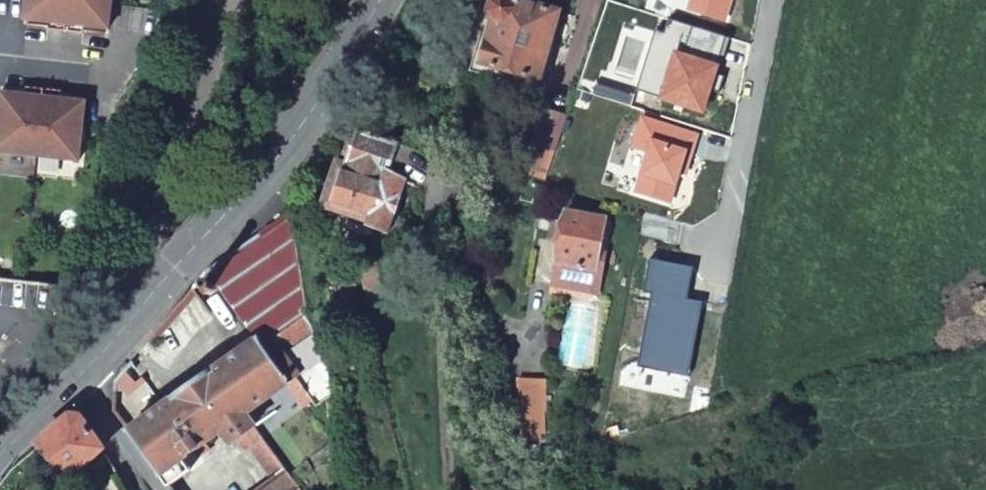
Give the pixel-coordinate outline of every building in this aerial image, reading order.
[(24,27),(49,29),(49,32),(66,34),(70,0),(28,0),(24,27)] [(66,34),(84,36),(85,34),(108,36),(113,7),(113,0),(70,0),(66,34)] [(539,79),(560,11),(523,0),(494,0),(489,14),(495,19),(483,62),(539,79)] [(690,9),(725,21),(732,0),(693,0),(690,9)] [(727,37),(671,18),(666,33),(661,49),(669,52),(654,96),(704,111),(711,90),(716,73),(727,37)] [(661,49),(666,33),(657,30),(638,90),(654,96),(669,52),(661,49)] [(725,76),(716,73),(711,90),(720,93),(725,76)] [(1,88),(0,102),(0,155),(36,159),(44,92),(27,90),(27,91),(1,88)] [(62,94),(44,92),(36,159),(80,164),(83,129),(86,98),(62,95),(62,94)] [(567,117),(542,108),(522,173),(525,174),(547,179),(567,117)] [(692,153),(698,135),(644,118),(635,146),(651,151),(638,190),(671,201),(680,171),(686,151),(692,153)] [(417,151),(359,131),(349,161),(338,158),(322,206),(368,222),(367,224),(391,232),(408,181),(418,185),(423,169),(411,166),(417,151)] [(686,172),(692,153),(686,151),(680,171),(686,172)] [(568,209),(553,284),(587,290),(592,266),(597,267),(607,216),(568,209)] [(311,309),(289,211),(209,272),(256,336),(257,336),(290,382),(297,378),(307,392),(317,390),(324,387),(326,385),(330,379),(333,373),(316,328),(311,321),(310,320),(303,312),(311,309)] [(687,300),(693,267),(650,258),(643,292),(650,293),(636,368),(678,377),(693,301),(687,300)] [(693,301),(678,377),(687,378),(702,303),(693,301)] [(163,404),(129,429),(160,475),(168,486),(188,473),(178,462),(221,432),(230,444),(254,427),(246,414),(290,382),(256,336),(163,404)] [(134,359),(117,377),(134,392),(146,378),(134,359)] [(547,410),(546,376),(520,378),(523,412),(525,411),(526,433),(546,432),(545,410),(547,410)] [(74,473),(106,447),(83,416),(71,415),(41,443),(60,466),(65,462),(74,473)] [(195,450),(198,455),(206,450),(203,445),(195,450)] [(265,489),(299,489),(289,475),(265,489)]
